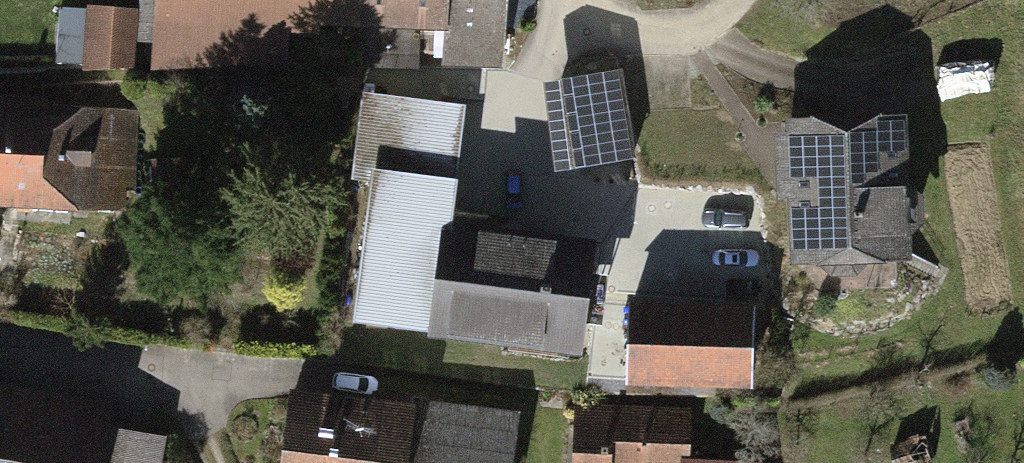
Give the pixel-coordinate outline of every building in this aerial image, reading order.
[(299,0),(152,0),(151,26),(166,26),(166,59),(298,62),(299,19),(299,0)] [(375,0),(299,0),(299,19),(374,21),(375,0)] [(456,0),(375,0),(374,21),(455,22),(456,0)] [(455,22),(455,60),(515,61),(516,0),(456,0),(455,22)] [(142,3),(88,2),(87,66),(141,67),(142,3)] [(631,71),(565,83),(580,163),(646,151),(631,71)] [(467,331),(479,228),(485,181),(466,179),(475,104),(381,92),(371,172),(395,175),(377,320),(467,331)] [(118,213),(122,105),(0,100),(0,208),(118,213)] [(927,125),(804,130),(808,250),(862,248),(863,268),(932,265),(927,125)] [(479,228),(467,331),(608,348),(621,245),(479,228)] [(766,306),(634,306),(634,386),(765,386),(766,306)] [(127,423),(129,405),(0,386),(0,462),(120,462),(127,423)] [(432,410),(305,396),(297,462),(426,462),(432,410)] [(783,458),(705,457),(705,404),(583,403),(583,462),(783,462),(783,458)] [(426,462),(519,462),(524,421),(432,410),(426,462)] [(127,423),(120,462),(176,462),(181,431),(127,423)]
